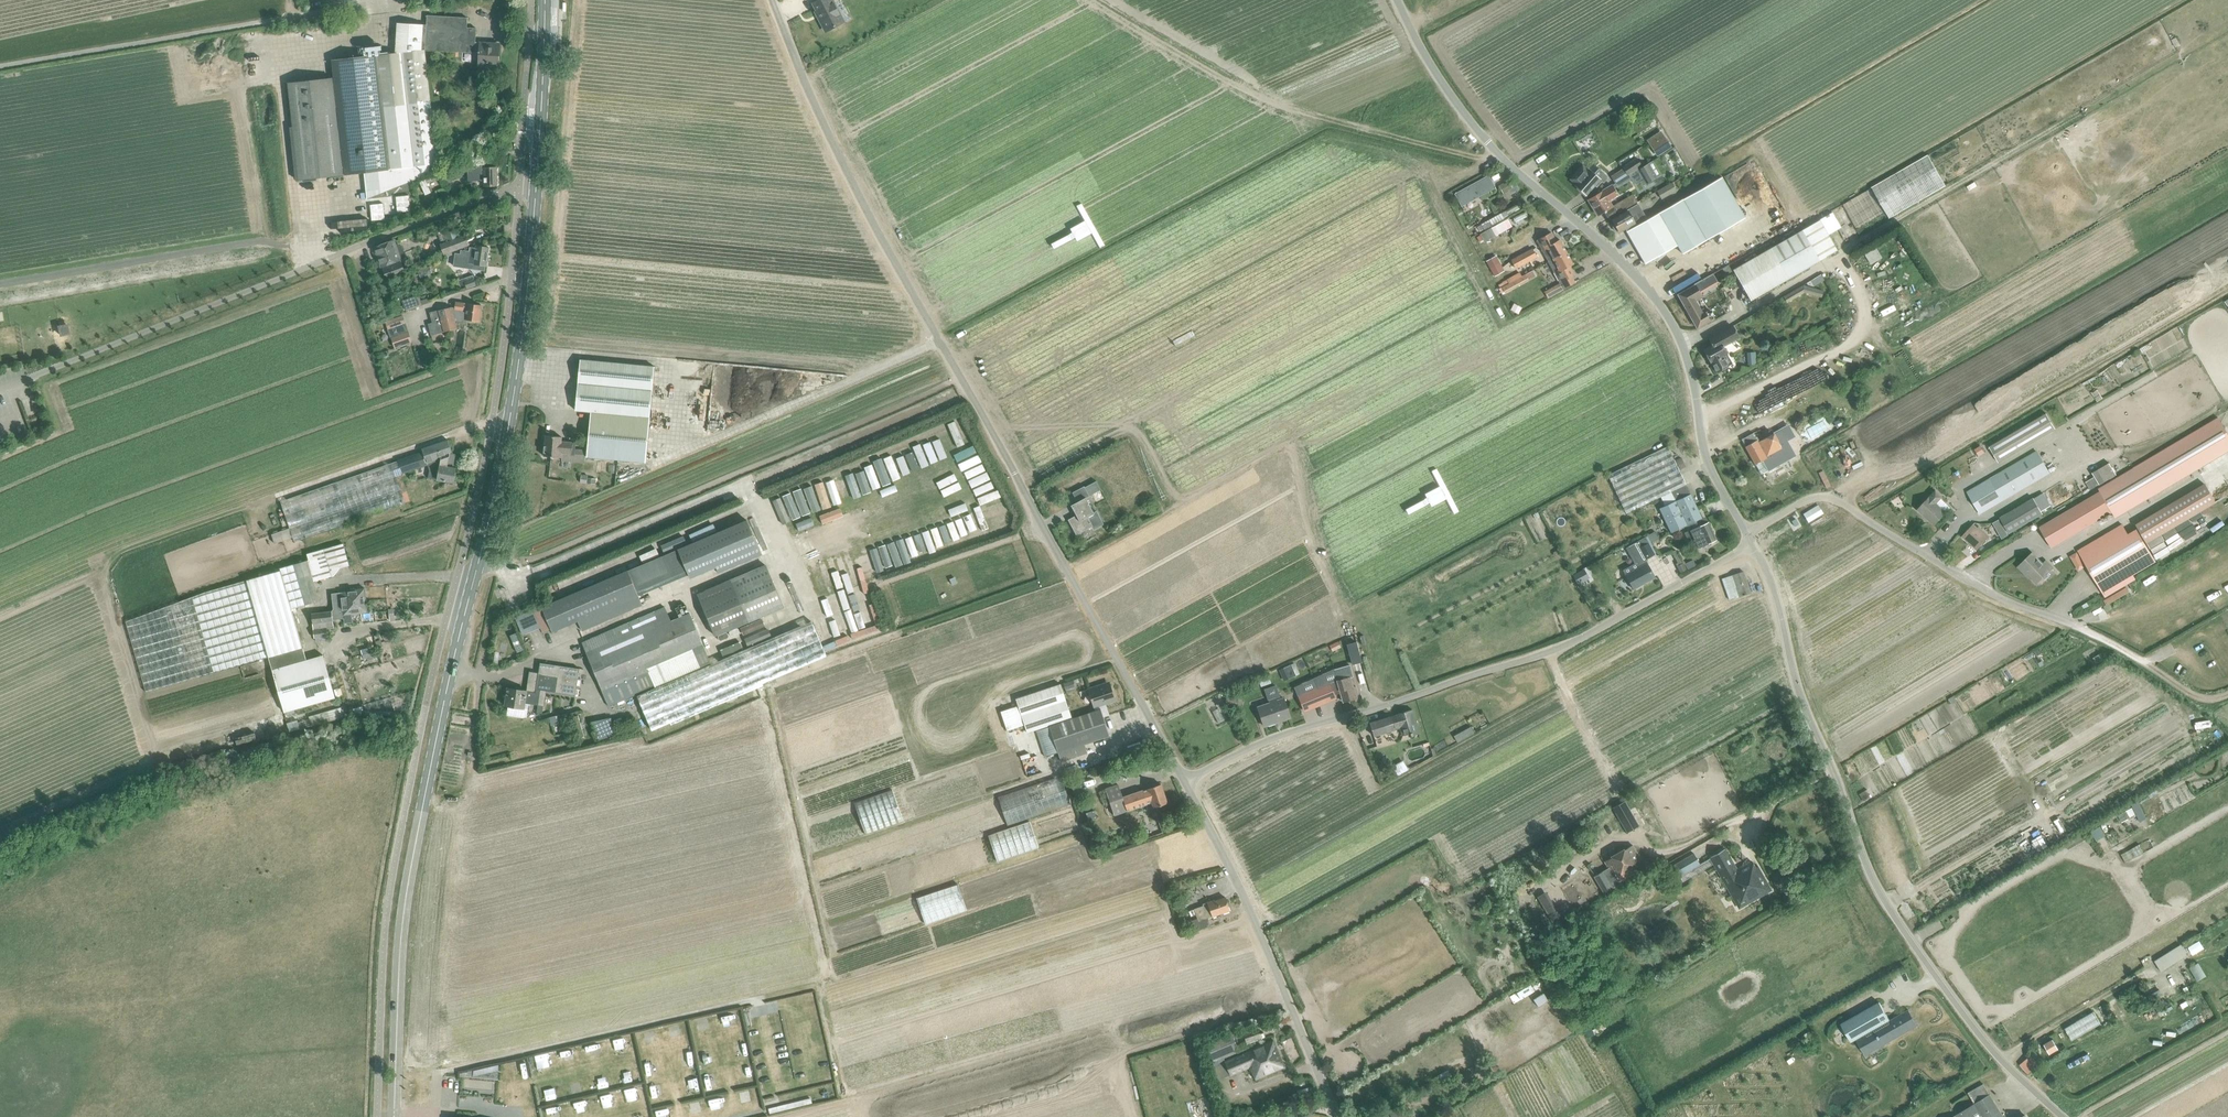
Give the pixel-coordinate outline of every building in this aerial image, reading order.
[(826,31),(844,22),(832,0),(819,0),(813,3),(817,11),(816,12),(826,31)] [(396,25),(394,53),(425,50),(479,53),(478,72),(489,72),(489,63),(498,63),(499,46),(492,45),(492,43),(475,42),(476,28),(467,28),(467,18),(427,16),(427,27),(406,25),(396,25)] [(378,55),(390,169),(364,172),(367,199),(380,194),(430,174),(429,165),(438,164),(425,50),(394,53),(378,55)] [(333,61),(335,79),(289,84),(300,179),(389,169),(376,57),(333,61)] [(1664,135),(1650,144),(1657,156),(1672,147),(1664,135)] [(1623,169),(1611,176),(1615,183),(1622,178),(1628,175),(1637,169),(1641,167),(1638,163),(1636,159),(1622,167),(1623,169)] [(468,168),(468,181),(484,180),(484,186),(497,186),(497,167),(485,168),(484,163),(476,163),(476,168),(468,168)] [(1648,164),(1638,170),(1643,179),(1640,181),(1640,182),(1643,186),(1656,178),(1656,177),(1648,164)] [(1570,179),(1572,181),(1576,185),(1575,186),(1577,187),(1577,189),(1579,191),(1581,191),(1586,195),(1599,180),(1603,183),(1608,177),(1600,170),(1595,175),(1590,170),(1588,171),(1582,166),(1570,179)] [(443,173),(447,183),(461,178),(457,167),(443,173)] [(1595,196),(1589,200),(1598,215),(1604,212),(1605,211),(1611,207),(1612,207),(1609,201),(1617,196),(1615,192),(1613,188),(1617,186),(1617,187),(1631,179),(1633,183),(1636,184),(1640,182),(1640,181),(1643,179),(1638,170),(1637,169),(1628,175),(1622,178),(1615,183),(1611,186),(1595,196)] [(440,172),(432,176),(434,181),(443,177),(440,172)] [(1455,194),(1461,206),(1496,187),(1488,175),(1455,194)] [(1722,177),(1683,200),(1687,207),(1706,240),(1745,218),(1722,177)] [(1503,194),(1513,189),(1508,180),(1498,186),(1503,194)] [(1672,182),(1657,191),(1661,199),(1677,190),(1672,182)] [(1614,206),(1618,213),(1637,203),(1632,195),(1614,206)] [(1648,219),(1627,231),(1638,251),(1638,250),(1643,260),(1675,242),(1682,254),(1693,247),(1706,240),(1687,207),(1683,200),(1659,213),(1648,219)] [(1628,211),(1612,220),(1615,224),(1613,225),(1613,227),(1616,232),(1617,232),(1618,231),(1619,232),(1625,229),(1627,231),(1648,219),(1638,203),(1627,210),(1628,211)] [(1820,219),(1829,235),(1841,228),(1832,212),(1820,219)] [(1484,230),(1504,219),(1501,213),(1481,224),(1481,225),(1484,230)] [(1503,221),(1480,233),(1485,241),(1508,229),(1512,226),(1508,218),(1503,221)] [(1837,250),(1829,235),(1820,219),(1802,230),(1820,260),(1820,261),(1837,250)] [(448,241),(440,244),(444,255),(470,245),(466,234),(457,237),(453,226),(443,229),(448,241)] [(1801,229),(1771,247),(1732,269),(1750,300),(1820,260),(1802,230),(1801,229)] [(1551,233),(1536,240),(1539,246),(1548,262),(1553,259),(1560,256),(1566,252),(1559,240),(1556,242),(1553,239),(1551,233)] [(375,248),(381,263),(387,280),(406,273),(399,255),(401,254),(403,251),(401,247),(398,245),(396,246),(394,241),(375,248)] [(456,254),(454,266),(467,268),(468,263),(486,266),(489,248),(483,247),(471,245),(470,252),(462,251),(461,254),(456,254)] [(1537,257),(1532,249),(1520,255),(1510,260),(1515,269),(1523,265),(1537,257)] [(1559,284),(1545,292),(1548,298),(1576,283),(1572,277),(1575,275),(1570,266),(1573,264),(1566,252),(1560,256),(1553,259),(1548,262),(1559,283),(1559,284)] [(1504,271),(1499,263),(1496,264),(1494,260),(1487,264),(1490,268),(1489,268),(1494,277),(1504,271)] [(1501,287),(1501,288),(1498,289),(1501,294),(1503,292),(1504,293),(1535,276),(1532,271),(1528,273),(1527,271),(1524,273),(1524,275),(1501,287)] [(473,275),(458,281),(462,291),(471,288),(477,286),(474,278),(473,275)] [(1695,285),(1678,295),(1697,328),(1707,322),(1707,324),(1715,320),(1712,315),(1714,314),(1713,312),(1711,313),(1709,309),(1708,310),(1709,310),(1702,313),(1694,298),(1700,294),(1695,285)] [(423,286),(417,288),(420,296),(426,293),(423,286)] [(1784,297),(1787,302),(1806,291),(1823,295),(1824,291),(1804,286),(1784,297)] [(402,301),(405,310),(419,305),(416,296),(402,301)] [(430,313),(436,334),(444,332),(451,330),(457,329),(455,321),(466,323),(467,320),(480,322),(482,305),(467,303),(467,304),(456,302),(455,308),(452,307),(438,311),(430,313)] [(1514,305),(1511,310),(1518,314),(1521,308),(1514,305)] [(402,315),(388,319),(385,320),(387,328),(404,323),(402,315)] [(389,338),(408,332),(405,324),(386,330),(389,338)] [(1712,345),(1704,350),(1709,359),(1717,372),(1720,370),(1728,366),(1727,364),(1731,362),(1727,355),(1727,354),(1722,347),(1738,338),(1739,338),(1732,326),(1720,333),(1716,335),(1709,339),(1712,345)] [(408,332),(391,338),(394,348),(412,342),(408,332)] [(428,357),(419,360),(422,368),(431,365),(428,357)] [(581,359),(575,410),(591,412),(586,457),(646,463),(655,366),(581,359)] [(1998,462),(2055,429),(2046,413),(1989,447),(1998,462)] [(2102,494),(2042,529),(2054,550),(2114,514),(2118,520),(2227,451),(2227,428),(2222,418),(2101,491),(2102,494)] [(1746,437),(1742,439),(1755,464),(1756,464),(1761,474),(1767,471),(1781,463),(1795,456),(1786,441),(1779,430),(1759,440),(1757,437),(1755,437),(1753,433),(1746,437)] [(571,455),(575,455),(576,443),(561,441),(562,437),(546,436),(544,457),(562,458),(563,454),(571,455)] [(400,460),(403,475),(429,468),(429,477),(454,482),(457,468),(448,466),(450,455),(453,454),(448,440),(422,449),(423,451),(400,460)] [(1668,448),(1608,477),(1627,515),(1661,499),(1672,494),(1686,486),(1668,448)] [(2049,474),(2036,452),(1966,492),(1979,515),(2049,474)] [(281,502),(295,542),(408,502),(398,462),(281,502)] [(2100,488),(2116,478),(2108,465),(2092,474),(2100,488)] [(1084,488),(1089,496),(1100,490),(1096,481),(1084,488)] [(2215,502),(2205,484),(2136,525),(2139,532),(2146,543),(2215,502)] [(1940,495),(1935,491),(1918,510),(1934,525),(1940,518),(1946,512),(1950,508),(1941,499),(1943,497),(1940,495)] [(2000,518),(2009,534),(2042,515),(2040,511),(2050,506),(2042,493),(2033,499),(2033,498),(2000,518)] [(1675,501),(1672,494),(1661,499),(1665,506),(1660,508),(1671,532),(1686,526),(1688,531),(1685,533),(1693,551),(1716,539),(1708,522),(1704,524),(1690,494),(1675,501)] [(1093,513),(1086,498),(1072,506),(1077,515),(1069,520),(1077,534),(1091,527),(1093,529),(1103,524),(1096,511),(1093,513)] [(1823,513),(1819,505),(1803,515),(1808,522),(1823,513)] [(762,555),(746,521),(679,550),(690,578),(716,568),(719,573),(762,555)] [(1977,529),(1972,525),(1962,536),(1977,550),(1989,536),(1979,527),(1977,529)] [(2126,526),(2081,551),(2110,599),(2130,587),(2127,581),(2159,562),(2146,543),(2139,532),(2134,535),(2126,526)] [(2005,529),(1998,533),(2002,539),(2008,535),(2005,529)] [(1658,540),(1654,533),(1648,537),(1652,543),(1658,540)] [(1645,537),(1635,543),(1645,559),(1654,554),(1645,537)] [(331,577),(331,576),(334,575),(339,569),(349,566),(343,543),(323,549),(306,554),(308,561),(280,569),(292,610),(319,601),(315,582),(331,577)] [(1632,571),(1626,575),(1630,582),(1634,588),(1655,577),(1651,570),(1647,563),(1645,559),(1635,543),(1627,547),(1636,563),(1629,567),(1632,571)] [(1686,572),(1678,555),(1677,555),(1675,551),(1672,552),(1678,564),(1676,565),(1681,574),(1686,572)] [(2034,554),(2019,569),(2026,576),(2028,574),(2039,585),(2055,569),(2048,562),(2045,565),(2034,554)] [(1693,560),(1685,564),(1688,570),(1696,566),(1693,560)] [(2081,560),(2074,564),(2078,570),(2085,567),(2081,560)] [(697,594),(715,637),(783,607),(765,564),(697,594)] [(1588,578),(1583,569),(1572,575),(1577,584),(1588,578)] [(126,621),(147,692),(269,658),(284,712),(335,698),(323,655),(306,660),(280,571),(126,621)] [(543,607),(533,611),(541,628),(543,633),(552,629),(553,631),(578,621),(582,631),(642,605),(628,571),(543,607)] [(1751,593),(1743,572),(1725,578),(1732,599),(1751,593)] [(332,611),(312,613),(313,619),(313,624),(314,629),(327,628),(334,628),(333,623),(333,620),(344,619),(344,624),(353,623),(352,615),(361,614),(368,613),(366,601),(365,590),(333,594),(334,604),(334,609),(332,610),(332,611)] [(654,611),(581,642),(609,706),(654,687),(655,687),(710,663),(689,613),(670,621),(660,625),(654,611)] [(812,621),(637,696),(652,730),(670,723),(671,725),(763,686),(762,683),(827,656),(812,621)] [(327,628),(314,629),(315,634),(315,638),(328,637),(328,633),(327,628)] [(1340,646),(1338,641),(1330,645),(1332,650),(1340,646)] [(1352,664),(1361,662),(1356,641),(1346,644),(1352,664)] [(2100,653),(2092,658),(2096,664),(2104,659),(2100,653)] [(2035,659),(2040,666),(2044,664),(2041,660),(2040,661),(2037,658),(2035,659)] [(527,687),(527,690),(506,687),(503,707),(507,707),(506,715),(526,718),(527,709),(527,704),(538,705),(540,692),(574,697),(579,668),(540,663),(538,673),(528,671),(526,687),(527,687)] [(1330,683),(1334,694),(1341,692),(1343,702),(1349,700),(1350,702),(1359,700),(1356,687),(1353,687),(1351,678),(1354,677),(1351,665),(1335,669),(1338,680),(1330,683)] [(1286,681),(1288,680),(1296,676),(1291,666),(1281,671),(1286,681)] [(1064,684),(1066,690),(1075,687),(1073,681),(1064,684)] [(1088,689),(1094,707),(1115,700),(1109,682),(1088,689)] [(1318,688),(1324,703),(1335,698),(1334,694),(1330,683),(1329,683),(1329,684),(1318,688)] [(1018,706),(1000,711),(1007,731),(1024,725),(1027,733),(1036,730),(1045,757),(1058,753),(1061,761),(1087,753),(1084,744),(1109,736),(1103,717),(1100,709),(1095,711),(1072,718),(1061,685),(1016,699),(1017,701),(1018,706)] [(1304,710),(1324,703),(1318,688),(1298,696),(1304,710)] [(1954,695),(1948,699),(1951,704),(1957,700),(1954,695)] [(1258,707),(1261,716),(1264,726),(1290,717),(1284,698),(1258,707)] [(362,706),(349,710),(351,715),(351,716),(356,715),(364,713),(362,706)] [(1390,716),(1370,723),(1374,737),(1394,730),(1400,728),(1402,736),(1410,734),(1410,735),(1419,734),(1412,710),(1396,715),(1390,717),(1390,716)] [(561,715),(549,718),(551,726),(563,723),(561,715)] [(578,716),(571,717),(578,738),(584,737),(578,716)] [(611,719),(592,723),(599,741),(617,735),(611,719)] [(1454,736),(1458,743),(1474,734),(1470,727),(1454,736)] [(1106,789),(1110,802),(1114,816),(1147,805),(1142,790),(1123,797),(1118,784),(1106,789)] [(1161,784),(1147,789),(1153,808),(1167,803),(1161,784)] [(2136,814),(2133,808),(2127,811),(2130,818),(2136,814)] [(1094,810),(1085,813),(1087,820),(1096,817),(1094,810)] [(1629,833),(1640,826),(1631,811),(1620,817),(1629,833)] [(2058,817),(2018,839),(2029,857),(2068,834),(2058,817)] [(1637,873),(1631,865),(1641,859),(1632,845),(1617,854),(1614,850),(1609,853),(1611,857),(1605,861),(1608,867),(1596,875),(1606,891),(1619,884),(1637,873)] [(1694,854),(1693,853),(1672,865),(1672,866),(1673,866),(1679,876),(1678,876),(1679,877),(1682,882),(1714,863),(1739,908),(1770,890),(1753,861),(1736,871),(1724,849),(1710,857),(1710,858),(1699,864),(1693,854),(1694,854)] [(1572,910),(1568,904),(1557,911),(1546,893),(1540,896),(1554,919),(1559,916),(1560,917),(1572,910)] [(1208,917),(1230,910),(1226,898),(1215,902),(1214,900),(1203,904),(1204,906),(1195,909),(1198,918),(1190,921),(1194,932),(1210,926),(1208,917)] [(2181,944),(2154,961),(2161,972),(2188,956),(2181,944)] [(1889,1020),(1879,1002),(1841,1024),(1851,1042),(1855,1039),(1856,1040),(1857,1039),(1865,1034),(1873,1048),(1916,1024),(1909,1012),(1890,1023),(1888,1021),(1889,1020)] [(2093,1012),(2065,1028),(2072,1041),(2101,1024),(2093,1012)] [(1232,1033),(1202,1044),(1210,1063),(1223,1058),(1239,1052),(1232,1033)] [(2050,1053),(2060,1047),(2056,1042),(2053,1037),(2044,1042),(2047,1047),(2050,1053)] [(1230,1075),(1250,1067),(1255,1078),(1284,1067),(1273,1039),(1244,1051),(1245,1052),(1224,1061),(1230,1075)] [(2032,1048),(2027,1052),(2031,1056),(2033,1058),(2037,1054),(2032,1048)] [(2021,1065),(2028,1074),(2039,1065),(2033,1058),(2031,1056),(2021,1065)] [(1984,1084),(1968,1093),(1975,1103),(1952,1116),(2004,1116),(1984,1084)] [(1388,1111),(1392,1116),(1411,1116),(1402,1103),(1388,1111)]
